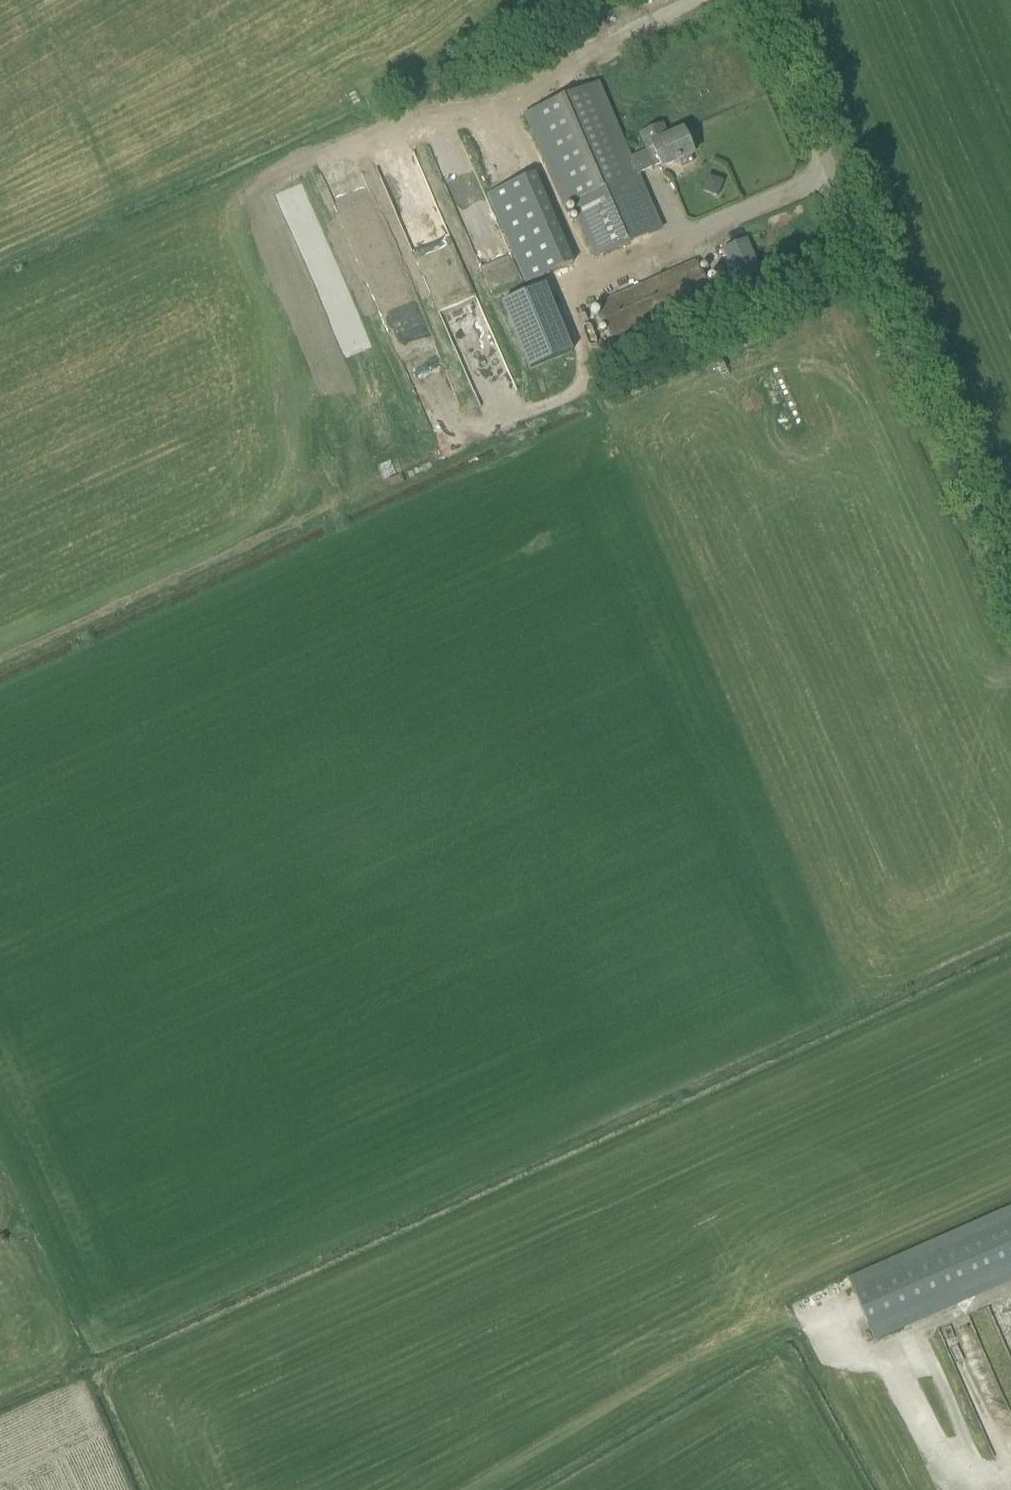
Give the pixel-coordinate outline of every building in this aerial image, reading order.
[(523,115),(562,206),(570,203),(593,258),(661,229),(638,174),(660,165),(661,168),(693,155),(682,131),(666,138),(661,126),(639,135),(646,151),(631,157),(599,83),(523,115)] [(486,195),(524,283),(573,263),(535,173),(486,195)] [(721,250),(735,284),(761,272),(747,239),(721,250)] [(586,308),(589,314),(596,310),(610,339),(718,291),(715,283),(707,287),(695,260),(586,308)] [(544,285),(502,302),(530,369),(571,352),(544,285)] [(874,1341),(1010,1281),(1010,1207),(847,1279),(874,1341)]
